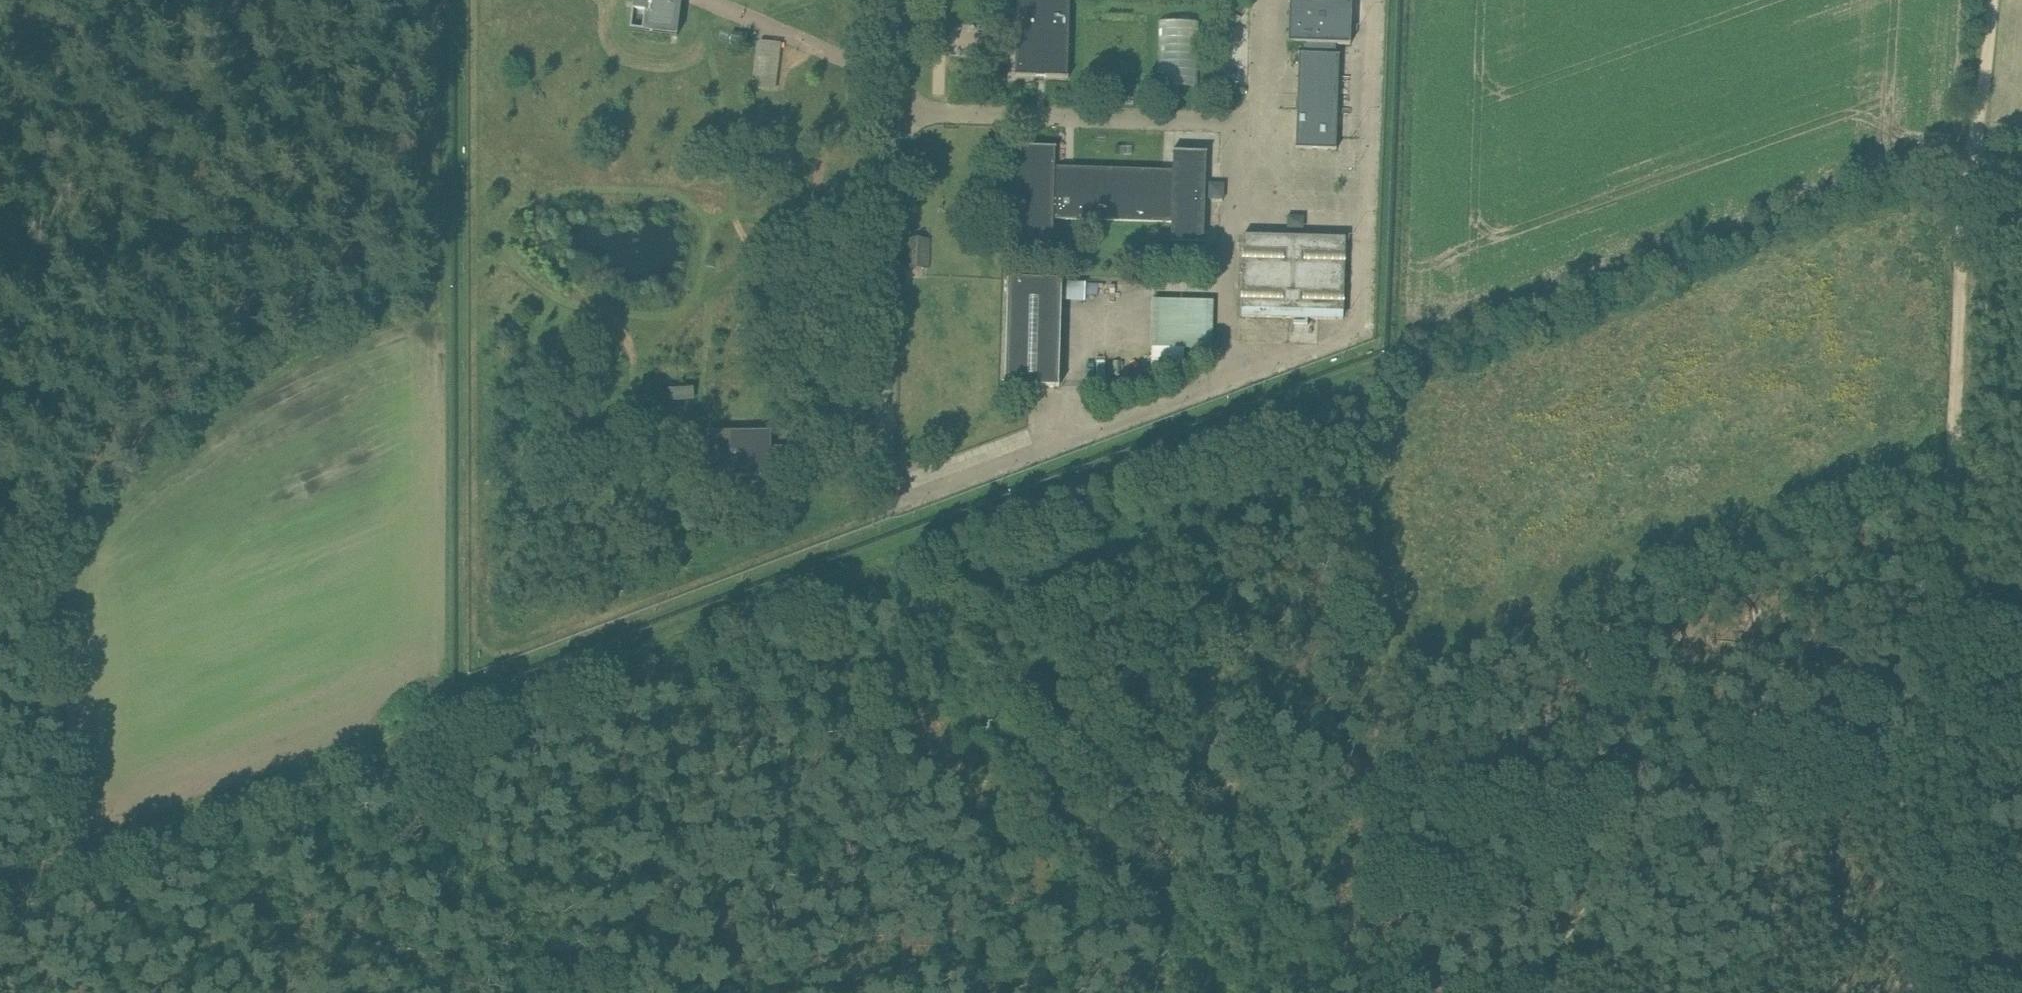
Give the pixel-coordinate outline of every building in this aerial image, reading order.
[(631,29),(678,35),(682,0),(634,0),(631,29)] [(1015,76),(1066,78),(1068,0),(1017,0),(1015,76)] [(1352,0),(1350,0),(1289,0),(1288,40),(1303,41),(1303,51),(1299,51),(1296,146),(1335,148),(1338,53),(1335,52),(1335,42),(1350,43),(1352,0)] [(1198,86),(1199,22),(1159,21),(1157,85),(1198,86)] [(777,87),(779,39),(756,38),(754,86),(777,87)] [(1012,146),(1009,238),(1052,239),(1052,219),(1171,222),(1170,243),(1202,244),(1205,152),(1173,151),(1173,172),(1053,168),(1054,148),(1012,146)] [(1343,319),(1345,237),(1243,234),(1241,316),(1343,319)] [(904,239),(904,269),(906,269),(929,270),(929,239),(907,239),(904,239)] [(1058,386),(1061,281),(1009,279),(1006,385),(1058,386)] [(1215,301),(1152,299),(1150,346),(1213,348),(1215,301)] [(693,381),(681,382),(682,397),(694,396),(693,381)] [(770,447),(770,432),(707,432),(706,475),(770,476),(770,460),(783,460),(784,447),(770,447)] [(1218,515),(1227,510),(1220,494),(1210,498),(1218,515)]
